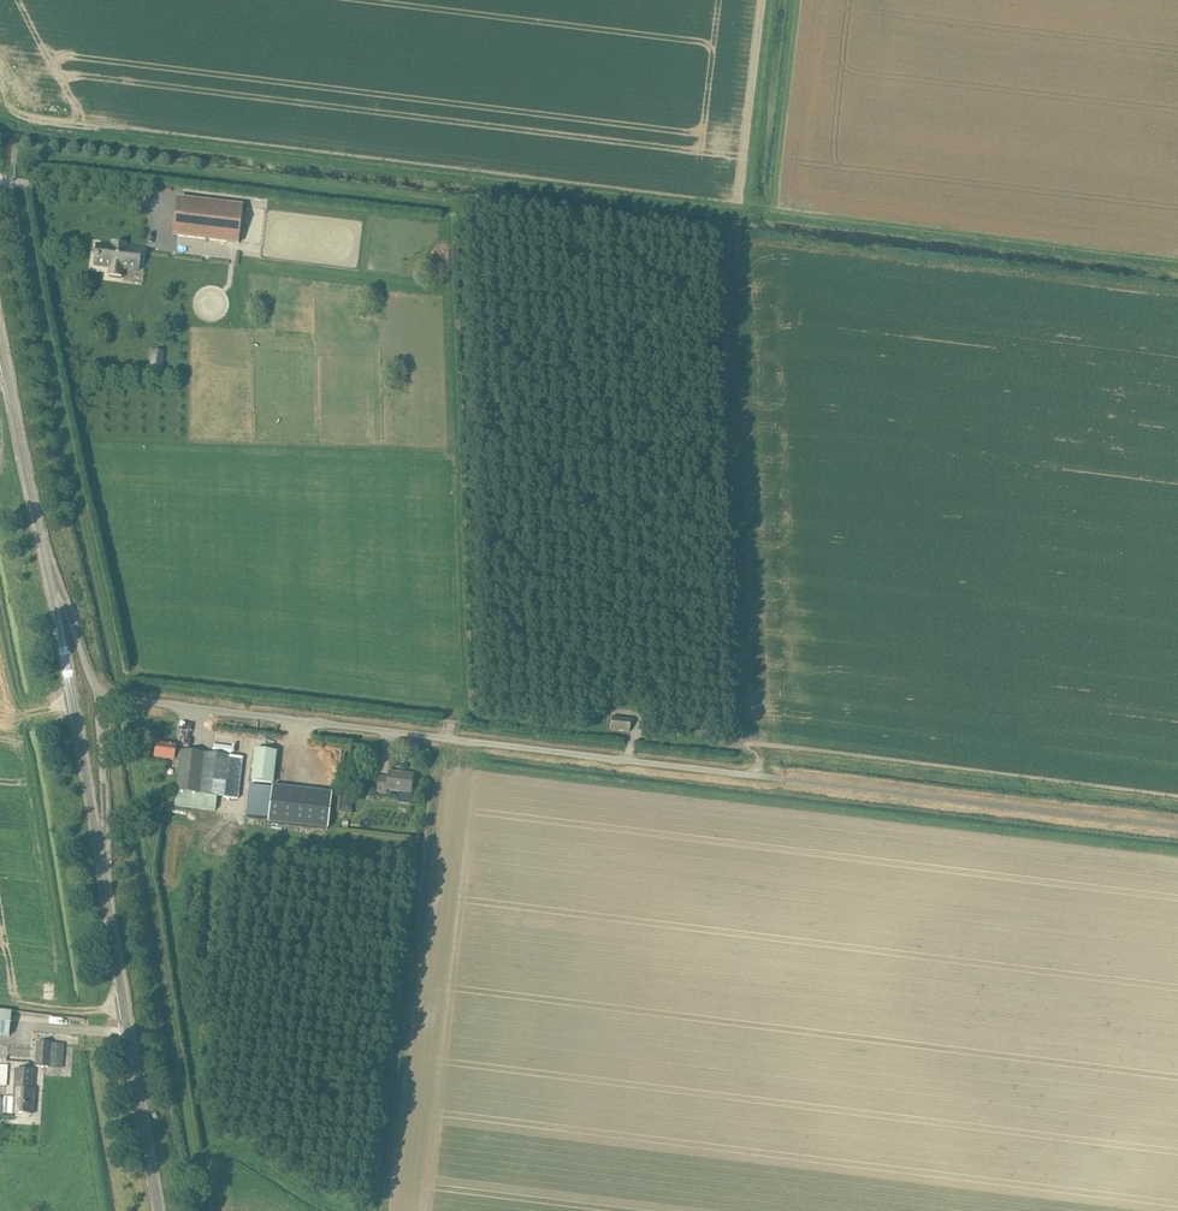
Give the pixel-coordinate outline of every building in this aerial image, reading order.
[(239,244),(243,207),(182,199),(178,236),(239,244)] [(127,248),(127,245),(112,243),(111,246),(97,245),(94,266),(110,268),(109,275),(122,277),(123,269),(139,271),(141,250),(127,248)] [(150,352),(147,369),(161,372),(164,354),(150,352)] [(629,732),(630,720),(611,718),(610,730),(629,732)] [(156,743),(154,758),(173,760),(180,761),(176,791),(217,796),(237,799),(242,758),(181,751),(174,750),(175,746),(174,746),(156,743)] [(272,784),(275,752),(256,750),(252,782),(272,784)] [(410,793),(412,775),(388,772),(387,778),(379,777),(377,792),(385,793),(386,790),(410,793)] [(328,830),(332,793),(272,786),(268,823),(328,830)] [(12,1013),(0,1011),(0,1036),(9,1037),(12,1013)] [(62,1068),(63,1044),(37,1043),(35,1066),(62,1068)] [(12,1113),(32,1115),(34,1090),(32,1090),(27,1090),(28,1070),(15,1069),(13,1089),(12,1101),(12,1113)]
